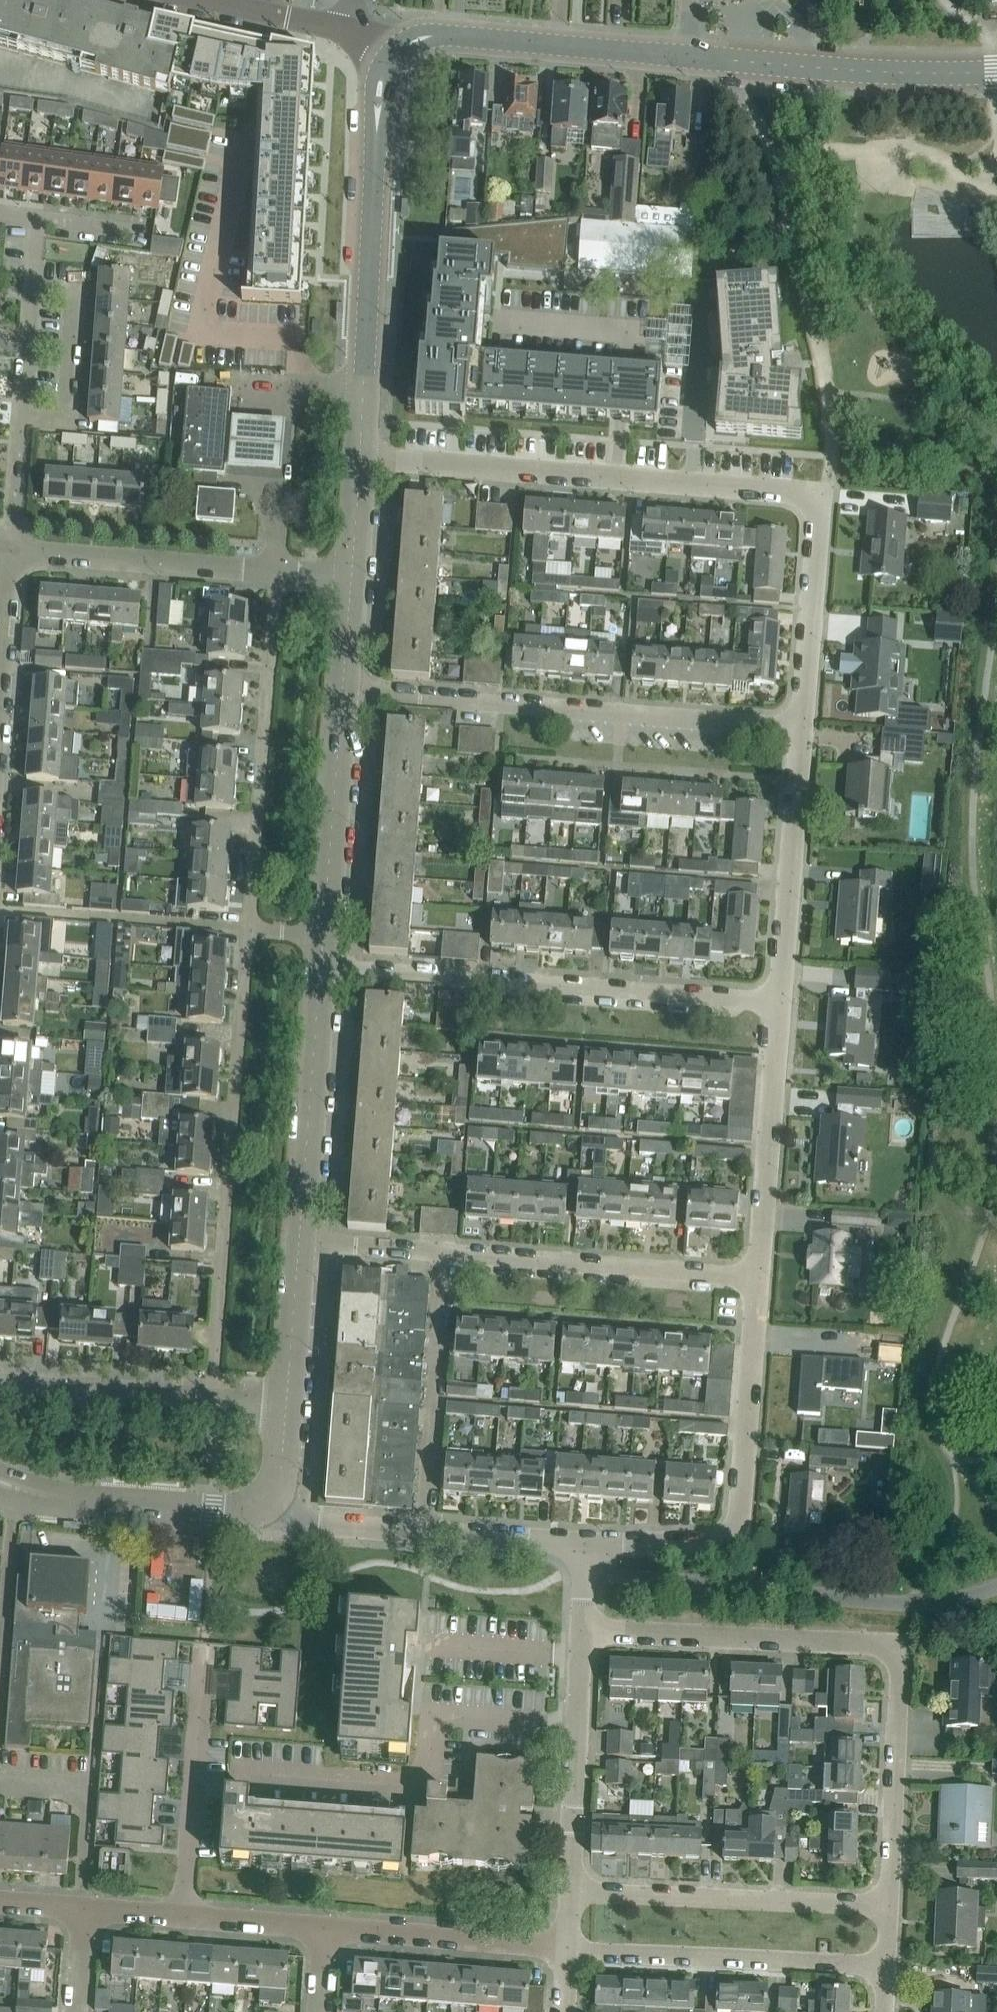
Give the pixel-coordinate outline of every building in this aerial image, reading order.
[(101,7),(76,0),(8,0),(0,27),(0,48),(82,72),(101,7)] [(179,57),(148,51),(155,20),(154,19),(153,22),(101,7),(82,72),(163,94),(170,97),(173,85),(179,57)] [(155,20),(148,51),(179,57),(172,86),(219,96),(251,98),(264,99),(253,299),(242,298),(242,300),(301,303),(301,300),(298,300),(299,288),(302,288),(302,285),(302,276),(303,273),(300,273),(301,261),(303,261),(303,258),(304,249),(304,247),(301,246),(302,234),(305,234),(305,231),(306,221),(306,219),(303,218),(304,206),(306,206),(307,203),(307,193),(307,191),(305,191),(305,178),(308,178),(308,175),(309,165),(309,163),(306,162),(307,150),(310,151),(310,147),(310,137),(311,135),(308,135),(309,122),(311,123),(311,119),(312,109),(312,107),(309,107),(310,94),(313,95),(313,91),(314,82),(315,64),(315,57),(315,55),(310,54),(303,52),(297,51),(290,49),(285,48),(278,47),(155,20)] [(450,153),(450,160),(473,160),(475,138),(467,138),(468,124),(484,125),(485,115),(488,80),(461,78),(459,105),(463,106),(462,115),(453,115),(450,153)] [(534,120),(536,87),(524,86),(524,83),(508,82),(506,109),(494,108),(492,129),(492,136),(504,137),(505,118),(520,119),(519,133),(531,134),(532,119),(534,120)] [(584,132),(587,91),(585,91),(582,87),(575,87),(572,90),(556,89),(551,149),(566,150),(568,131),(584,132)] [(627,119),(628,104),(624,103),(625,93),(611,92),(609,89),(600,89),(598,91),(595,91),(591,149),(621,151),(623,118),(627,119)] [(687,135),(690,98),(687,98),(684,95),(677,95),(674,97),(663,96),(662,112),(658,112),(655,151),(648,150),(647,168),(668,170),(671,133),(687,135)] [(34,103),(11,100),(9,110),(33,113),(34,103)] [(55,116),(56,106),(39,104),(37,114),(55,116)] [(67,108),(56,106),(55,116),(65,118),(73,120),(74,110),(67,108)] [(175,109),(172,119),(180,121),(183,111),(175,109)] [(183,111),(180,121),(188,123),(191,112),(183,111)] [(99,128),(101,117),(84,112),(82,123),(99,128)] [(191,112),(188,123),(197,125),(199,114),(191,112)] [(199,114),(197,125),(205,127),(207,116),(199,114)] [(207,116),(205,127),(213,129),(215,118),(207,116)] [(119,122),(101,117),(99,128),(117,133),(119,122)] [(128,125),(127,135),(144,140),(146,130),(128,125)] [(171,125),(169,136),(177,138),(179,127),(171,125)] [(179,127),(177,138),(185,139),(187,129),(179,127)] [(187,129),(185,139),(193,141),(195,131),(187,129)] [(195,131),(193,141),(201,143),(203,133),(195,131)] [(203,133),(201,143),(209,145),(212,134),(203,133)] [(169,136),(166,146),(174,148),(177,138),(169,136)] [(177,138),(174,148),(183,150),(185,139),(177,138)] [(185,139),(183,150),(191,152),(193,141),(185,139)] [(193,141),(191,152),(199,153),(201,143),(193,141)] [(201,143),(199,153),(207,155),(209,145),(201,143)] [(27,148),(4,145),(0,175),(0,189),(21,192),(27,148)] [(44,195),(50,152),(27,148),(21,192),(44,195)] [(67,199),(73,155),(50,152),(44,195),(67,199)] [(165,152),(163,163),(171,165),(173,154),(165,152)] [(173,154),(171,165),(179,166),(181,156),(173,154)] [(89,202),(95,158),(73,155),(67,199),(89,202)] [(181,156),(179,166),(187,168),(189,158),(181,156)] [(112,205),(118,161),(95,158),(89,202),(112,205)] [(189,158),(187,168),(195,170),(197,159),(189,158)] [(197,159),(195,170),(202,172),(203,172),(206,161),(197,159)] [(537,169),(535,192),(550,193),(551,170),(552,160),(538,159),(537,169)] [(635,208),(638,162),(614,160),(609,225),(695,232),(696,214),(680,212),(635,208)] [(135,208),(141,164),(118,161),(112,205),(135,208)] [(163,176),(164,168),(141,164),(135,208),(158,211),(159,202),(175,204),(179,178),(163,176)] [(696,214),(699,182),(683,180),(680,212),(696,214)] [(491,204),(490,220),(502,220),(503,204),(491,204)] [(469,209),(467,225),(484,227),(485,210),(469,209)] [(415,411),(415,414),(449,416),(449,406),(463,407),(462,417),(465,418),(466,402),(479,403),(479,409),(496,410),(496,405),(509,406),(509,411),(526,413),(526,407),(539,408),(539,414),(555,415),(556,409),(569,410),(569,416),(598,418),(598,413),(607,414),(607,419),(610,419),(630,421),(645,422),(646,417),(654,417),(654,423),(657,423),(662,367),(661,367),(661,368),(659,368),(658,372),(634,370),(614,368),(476,357),(481,290),(492,291),(495,256),(508,257),(507,268),(556,272),(564,273),(569,223),(569,220),(445,233),(441,233),(438,271),(444,271),(443,285),(434,284),(432,305),(438,305),(437,318),(428,318),(426,342),(432,343),(431,356),(420,355),(416,397),(422,398),(421,411),(415,411)] [(695,232),(609,225),(581,222),(578,272),(691,280),(695,232)] [(183,242),(152,238),(150,254),(180,259),(183,242)] [(100,271),(107,252),(98,249),(91,267),(100,271)] [(180,276),(182,265),(131,259),(130,270),(165,274),(177,276),(180,276)] [(100,274),(99,298),(128,301),(129,276),(100,274)] [(165,274),(163,295),(164,295),(173,297),(177,276),(165,274)] [(721,377),(716,431),(735,433),(736,427),(747,428),(747,434),(783,437),(783,436),(787,437),(788,422),(799,423),(798,409),(799,393),(799,384),(796,384),(796,383),(771,381),(770,365),(780,364),(781,364),(778,323),(777,323),(775,297),(768,298),(768,284),(769,284),(769,282),(723,286),(729,368),(730,368),(731,378),(721,377)] [(172,310),(175,297),(173,297),(164,295),(161,308),(172,310)] [(126,325),(128,301),(99,298),(97,323),(126,325)] [(169,323),(172,310),(161,308),(158,321),(169,323)] [(124,350),(126,325),(97,323),(95,348),(124,350)] [(166,336),(164,343),(176,346),(177,338),(166,336)] [(154,353),(156,342),(146,340),(143,351),(154,353)] [(164,343),(162,351),(174,353),(176,346),(164,343)] [(183,344),(181,351),(193,354),(195,346),(183,344)] [(122,374),(124,350),(95,348),(93,372),(122,374)] [(162,351),(161,358),(172,361),(174,353),(162,351)] [(181,351),(180,359),(191,361),(193,354),(181,351)] [(161,358),(159,365),(171,368),(172,361),(161,358)] [(180,359),(178,366),(190,369),(191,361),(180,359)] [(121,399),(122,374),(93,372),(91,397),(121,399)] [(168,388),(169,375),(159,374),(158,387),(168,388)] [(231,394),(231,393),(186,389),(180,471),(201,472),(197,518),(239,522),(239,520),(233,520),(235,496),(215,494),(217,474),(224,475),(224,474),(223,473),(227,422),(229,394),(231,394)] [(167,404),(168,392),(157,391),(156,403),(167,404)] [(119,423),(121,399),(91,397),(89,421),(119,423)] [(166,417),(167,404),(156,403),(155,416),(166,417)] [(287,428),(227,422),(223,473),(224,474),(283,477),(287,428)] [(74,446),(75,436),(63,435),(62,445),(74,446)] [(87,447),(88,437),(75,436),(74,446),(87,447)] [(123,450),(124,439),(111,438),(110,449),(123,450)] [(136,451),(136,440),(124,439),(123,450),(136,451)] [(69,503),(72,474),(47,472),(45,501),(69,503)] [(94,505),(96,476),(72,474),(69,503),(94,505)] [(119,507),(121,478),(96,476),(94,505),(119,507)] [(146,480),(121,478),(119,507),(143,509),(146,480)] [(949,522),(951,500),(953,500),(953,497),(951,497),(951,495),(920,492),(918,520),(949,522)] [(405,498),(403,524),(441,527),(444,501),(405,498)] [(547,537),(550,505),(541,504),(541,502),(529,501),(529,503),(526,503),(524,535),(535,536),(532,562),(534,562),(533,575),(532,585),(543,586),(544,576),(547,537)] [(572,539),(574,507),(565,506),(565,504),(553,503),(553,505),(550,505),(547,537),(572,539)] [(488,531),(490,505),(478,504),(476,530),(488,531)] [(500,531),(502,506),(490,505),(488,531),(500,531)] [(596,541),(598,509),(590,508),(590,506),(578,505),(578,507),(574,507),(572,539),(596,541)] [(512,532),(514,507),(502,506),(500,531),(512,532)] [(623,543),(625,511),(614,510),(614,507),(602,507),(602,509),(598,509),(596,541),(623,543)] [(666,546),(669,514),(660,513),(660,511),(648,510),(648,512),(645,512),(645,518),(632,517),(630,542),(642,543),(642,544),(652,545),(651,556),(667,557),(667,546),(666,546)] [(691,548),(694,516),(684,515),(684,513),(672,512),(672,514),(669,514),(666,546),(667,546),(691,548)] [(714,561),(718,518),(709,517),(709,515),(697,514),(697,516),(694,516),(691,548),(691,560),(714,561)] [(744,520),(733,519),(733,517),(721,516),(721,518),(718,518),(714,561),(740,563),(741,550),(743,531),(744,520)] [(900,579),(904,518),(870,516),(868,546),(870,546),(869,558),(863,557),(862,575),(881,577),(880,583),(895,584),(896,578),(900,579)] [(439,553),(441,527),(403,524),(401,550),(439,553)] [(758,532),(743,531),(741,550),(755,551),(752,590),(754,591),(753,602),(779,604),(780,592),(782,592),(786,532),(759,530),(758,532)] [(437,579),(439,553),(401,550),(399,576),(437,579)] [(508,583),(510,567),(500,566),(498,582),(508,583)] [(435,604),(437,579),(399,576),(397,601),(435,604)] [(558,577),(544,576),(543,586),(557,587),(558,577)] [(593,590),(593,579),(582,579),(581,589),(593,590)] [(619,592),(620,581),(593,579),(593,590),(619,592)] [(507,600),(508,583),(498,582),(497,599),(507,600)] [(663,595),(664,585),(652,584),(651,594),(663,595)] [(168,626),(172,586),(160,585),(156,625),(168,626)] [(676,596),(677,586),(664,585),(663,595),(676,596)] [(712,599),(712,589),(701,588),(700,598),(712,599)] [(65,623),(68,591),(42,589),(39,630),(23,629),(21,653),(37,654),(38,634),(63,635),(64,623),(65,623)] [(725,600),(726,590),(712,589),(712,599),(725,600)] [(89,625),(91,593),(68,591),(65,623),(89,625)] [(542,603),(543,593),(532,592),(531,602),(542,603)] [(112,627),(115,595),(91,593),(89,625),(112,627)] [(568,605),(569,595),(543,593),(542,603),(543,603),(543,613),(549,614),(549,604),(568,605)] [(138,629),(140,597),(115,595),(112,627),(111,643),(121,643),(123,628),(138,629)] [(591,607),(592,597),(581,596),(580,606),(591,607)] [(604,619),(605,608),(606,598),(592,597),(591,607),(594,607),(593,619),(604,619)] [(661,613),(662,602),(638,600),(637,611),(661,613)] [(433,630),(435,604),(397,601),(395,627),(433,630)] [(675,614),(676,604),(662,602),(661,613),(675,614)] [(249,606),(213,603),(210,630),(246,633),(247,622),(249,622),(250,609),(248,609),(249,606)] [(710,617),(711,606),(700,605),(699,616),(710,617)] [(724,618),(725,607),(711,606),(710,617),(724,618)] [(747,618),(748,609),(737,608),(736,620),(744,620),(747,618)] [(777,624),(778,612),(754,610),(753,622),(751,622),(749,653),(734,652),(734,659),(732,679),(747,680),(746,682),(774,684),(779,624),(777,624)] [(961,630),(962,615),(938,613),(937,628),(961,630)] [(504,634),(505,618),(496,617),(495,633),(504,634)] [(855,644),(852,691),(858,692),(856,716),(885,718),(884,729),(930,733),(931,720),(931,719),(931,718),(931,717),(931,716),(930,716),(930,715),(930,714),(929,714),(929,713),(929,712),(928,712),(927,711),(926,711),(926,710),(925,710),(924,710),(923,710),(923,709),(922,709),(921,709),(902,708),(897,701),(897,698),(894,698),(896,677),(898,649),(894,648),(896,623),(869,621),(867,645),(855,644)] [(537,674),(539,642),(541,642),(542,628),(526,626),(525,641),(515,640),(513,672),(524,673),(523,676),(536,677),(536,674),(537,674)] [(431,656),(433,630),(395,627),(393,653),(431,656)] [(244,660),(246,633),(210,630),(201,629),(199,643),(209,644),(208,657),(244,660)] [(586,678),(588,646),(590,646),(591,633),(566,631),(565,644),(564,644),(562,676),(572,677),(572,680),(585,681),(585,678),(586,678)] [(562,676),(564,644),(541,642),(539,642),(537,674),(548,675),(548,678),(560,679),(561,676),(562,676)] [(615,648),(590,646),(588,646),(586,678),(597,679),(597,682),(609,683),(610,680),(612,680),(612,675),(625,676),(627,650),(615,649),(615,648)] [(153,662),(154,650),(142,649),(140,672),(151,673),(152,673),(153,662)] [(194,653),(182,652),(154,650),(153,662),(181,664),(193,665),(194,653)] [(656,684),(658,652),(634,651),(631,682),(642,683),(642,686),(655,687),(655,684),(656,684)] [(681,686),(683,654),(658,652),(656,684),(667,685),(667,688),(679,689),(679,686),(681,686)] [(429,681),(431,661),(431,656),(393,653),(391,678),(429,681)] [(61,668),(62,656),(37,654),(36,666),(61,668)] [(705,688),(707,656),(683,654),(681,686),(691,687),(691,690),(704,691),(704,688),(705,688)] [(85,668),(86,657),(66,656),(65,667),(85,668)] [(732,679),(734,659),(707,656),(705,688),(716,689),(716,692),(728,693),(728,690),(731,690),(732,679)] [(105,670),(106,659),(86,657),(85,668),(105,670)] [(475,685),(477,659),(465,658),(463,684),(475,685)] [(487,686),(489,660),(477,659),(475,685),(487,686)] [(499,687),(502,661),(489,660),(487,686),(499,687)] [(180,675),(181,664),(153,662),(152,673),(180,675)] [(149,696),(151,673),(140,672),(138,698),(148,699),(149,696)] [(132,702),(134,678),(109,676),(108,687),(123,689),(121,711),(131,712),(132,702)] [(206,690),(204,704),(240,707),(242,681),(196,677),(196,689),(206,690)] [(35,681),(33,705),(65,707),(65,709),(77,710),(79,684),(35,681)] [(238,735),(240,707),(204,704),(204,705),(193,704),(192,718),(203,718),(202,732),(238,735)] [(63,731),(65,709),(65,707),(33,705),(31,729),(63,731)] [(130,727),(131,712),(121,711),(119,736),(129,736),(130,727)] [(388,723),(386,748),(424,751),(424,745),(426,725),(388,723)] [(164,727),(152,726),(136,725),(135,737),(163,739),(164,727)] [(470,755),(472,729),(460,728),(458,754),(470,755)] [(63,733),(63,731),(31,729),(29,753),(61,756),(61,758),(72,759),(74,734),(63,733)] [(482,756),(484,730),(472,729),(470,755),(482,756)] [(849,758),(845,815),(858,816),(858,818),(863,819),(864,816),(889,818),(893,771),(894,755),(904,756),(903,764),(922,765),(924,749),(928,749),(930,733),(884,729),(884,730),(882,730),(880,761),(849,758)] [(494,756),(496,730),(484,730),(482,756),(494,756)] [(128,751),(129,736),(119,736),(118,750),(128,751)] [(162,751),(163,739),(135,737),(134,749),(162,751)] [(422,777),(424,751),(386,748),(384,774),(422,777)] [(188,779),(234,783),(236,756),(188,752),(186,779),(188,779)] [(59,782),(61,758),(61,756),(29,753),(27,779),(59,782)] [(125,795),(128,760),(118,759),(116,781),(101,780),(99,793),(125,795)] [(525,818),(528,775),(519,775),(519,772),(507,771),(507,774),(505,774),(501,819),(527,821),(527,818),(525,818)] [(551,809),(553,777),(544,777),(544,774),(532,773),(532,776),(528,775),(525,818),(527,818),(551,820),(551,809)] [(420,803),(422,777),(384,774),(382,800),(420,803)] [(575,811),(577,779),(568,779),(569,776),(556,775),(556,778),(553,777),(551,809),(575,811)] [(580,780),(577,779),(575,811),(576,811),(575,824),(600,826),(601,813),(604,782),(593,781),(593,778),(581,777),(580,780)] [(232,810),(234,783),(188,779),(186,806),(232,810)] [(645,817),(648,785),(638,784),(639,782),(626,781),(626,783),(623,783),(623,788),(611,787),(608,827),(644,830),(645,817)] [(669,819),(672,787),(663,786),(663,784),(651,783),(650,785),(648,785),(645,817),(669,819)] [(694,821),(696,789),(687,788),(687,786),(675,785),(675,787),(672,787),(669,819),(694,821)] [(720,823),(720,821),(722,803),(723,791),(712,790),(712,788),(700,787),(700,789),(696,789),(694,821),(720,823)] [(490,807),(491,790),(481,790),(480,806),(490,807)] [(122,828),(125,795),(99,793),(98,805),(115,806),(113,827),(122,828)] [(25,795),(23,820),(69,823),(69,824),(70,824),(72,799),(25,795)] [(182,804),(158,802),(131,800),(130,812),(157,814),(157,815),(181,817),(182,804)] [(418,828),(420,803),(382,800),(380,825),(418,828)] [(737,804),(722,803),(720,821),(735,822),(732,862),(716,860),(715,874),(732,875),(757,877),(758,864),(760,864),(765,804),(764,804),(764,802),(763,800),(753,800),(752,801),(751,803),(737,802),(737,804)] [(916,836),(936,836),(936,801),(916,801),(916,836)] [(489,823),(490,807),(480,806),(479,822),(489,823)] [(156,826),(157,815),(157,814),(130,812),(129,824),(156,826)] [(67,849),(69,824),(69,823),(23,820),(21,844),(54,847),(54,848),(67,849)] [(416,854),(418,828),(380,825),(378,851),(416,854)] [(121,842),(122,828),(113,827),(112,841),(121,842)] [(230,831),(204,829),(194,828),(192,855),(228,858),(230,831)] [(487,849),(488,833),(478,832),(477,848),(487,849)] [(52,871),(54,848),(54,847),(21,844),(19,868),(52,871)] [(522,858),(523,848),(511,847),(511,857),(522,858)] [(547,860),(548,850),(523,848),(522,858),(547,860)] [(146,859),(146,851),(127,850),(126,858),(146,859)] [(556,861),(557,851),(548,850),(547,860),(556,861)] [(119,867),(120,852),(111,851),(110,866),(119,867)] [(414,880),(416,854),(378,851),(376,877),(414,880)] [(571,862),(572,852),(560,851),(560,861),(571,862)] [(585,863),(586,853),(572,852),(571,862),(585,863)] [(226,884),(228,858),(192,855),(190,882),(226,884)] [(642,868),(642,858),(630,857),(629,867),(642,868)] [(655,869),(655,859),(642,858),(642,868),(655,869)] [(715,874),(716,860),(716,859),(709,859),(707,873),(715,874)] [(690,872),(691,862),(679,861),(678,871),(690,872)] [(704,873),(705,863),(691,862),(690,872),(704,873)] [(521,876),(522,865),(489,863),(487,894),(502,896),(503,874),(521,876)] [(534,877),(535,867),(522,865),(521,876),(534,877)] [(484,884),(485,868),(476,867),(474,883),(484,884)] [(50,895),(52,871),(19,868),(17,894),(24,894),(23,905),(59,908),(60,896),(50,895)] [(570,880),(571,869),(551,868),(551,878),(570,880)] [(583,881),(584,871),(571,869),(570,880),(583,881)] [(891,876),(861,873),(860,886),(841,885),(837,940),(852,941),(852,943),(857,943),(857,942),(873,943),(878,889),(889,890),(891,876)] [(640,885),(641,875),(629,874),(628,884),(640,885)] [(653,887),(654,876),(641,875),(640,885),(653,887)] [(411,905),(414,880),(376,877),(374,902),(411,905)] [(689,889),(689,879),(678,878),(677,889),(689,889)] [(702,891),(703,880),(689,879),(689,889),(702,891)] [(224,911),(226,884),(190,882),(188,909),(224,911)] [(756,898),(757,885),(716,882),(714,894),(728,895),(725,935),(711,934),(710,952),(725,954),(725,956),(752,958),(757,898),(756,898)] [(483,900),(484,884),(474,883),(473,899),(483,900)] [(90,898),(90,910),(115,912),(117,886),(108,886),(107,899),(90,898)] [(149,914),(150,902),(122,900),(121,912),(149,914)] [(409,931),(411,905),(374,902),(371,928),(409,931)] [(540,950),(543,919),(544,907),(519,905),(518,917),(518,916),(515,948),(526,949),(526,952),(539,953),(539,950),(540,950)] [(515,948),(518,916),(493,914),(491,946),(502,947),(502,950),(514,951),(514,948),(515,948)] [(39,944),(40,930),(49,931),(50,919),(22,917),(21,928),(11,927),(9,952),(63,956),(64,948),(51,947),(52,944),(39,944)] [(565,952),(567,921),(543,919),(540,950),(551,951),(551,954),(563,955),(563,952),(565,952)] [(593,923),(567,921),(565,952),(575,953),(575,956),(587,957),(588,954),(590,954),(591,949),(603,950),(605,925),(593,924),(593,923)] [(635,958),(638,926),(612,924),(610,956),(621,957),(620,960),(633,961),(633,958),(635,958)] [(659,960),(662,928),(638,926),(635,958),(645,959),(645,962),(657,963),(658,960),(659,960)] [(408,956),(409,936),(409,931),(371,928),(369,954),(408,956)] [(684,962),(686,930),(662,928),(659,960),(670,961),(669,964),(682,965),(682,962),(684,962)] [(217,946),(218,933),(177,930),(177,931),(174,967),(173,967),(173,968),(193,970),(225,972),(227,946),(217,946)] [(710,952),(711,934),(711,932),(686,930),(684,962),(694,963),(694,966),(706,967),(707,964),(709,964),(710,952)] [(453,960),(455,934),(443,933),(441,959),(453,960)] [(465,961),(468,935),(455,934),(453,960),(465,961)] [(478,961),(480,936),(468,935),(465,961),(478,961)] [(110,960),(111,947),(95,946),(94,959),(110,960)] [(36,978),(37,963),(62,965),(63,956),(9,952),(7,976),(36,978)] [(109,984),(111,961),(97,960),(95,983),(109,984)] [(888,990),(890,971),(857,969),(855,988),(888,990)] [(223,998),(225,972),(193,970),(191,995),(223,998)] [(46,993),(47,987),(47,979),(36,978),(7,976),(5,1000),(34,1003),(46,1004),(59,1005),(59,994),(46,993)] [(107,1009),(109,984),(95,983),(95,984),(94,984),(92,1008),(107,1009)] [(177,994),(177,985),(165,984),(164,993),(177,994)] [(221,1024),(223,998),(191,995),(189,1021),(221,1024)] [(402,1026),(404,1001),(366,997),(364,1023),(402,1026)] [(32,1027),(34,1003),(5,1000),(3,1024),(32,1027)] [(863,1038),(865,1005),(830,1002),(826,1055),(845,1056),(845,1065),(872,1067),(874,1038),(863,1038)] [(448,1030),(450,1004),(438,1003),(436,1029),(448,1030)] [(58,1013),(59,1005),(46,1004),(45,1012),(58,1013)] [(460,1031),(462,1005),(450,1004),(448,1030),(460,1031)] [(472,1032),(474,1006),(462,1005),(460,1031),(472,1032)] [(174,1033),(175,1020),(148,1018),(147,1031),(174,1033)] [(400,1052),(402,1026),(364,1023),(362,1049),(400,1052)] [(173,1045),(174,1033),(147,1031),(146,1043),(173,1045)] [(29,1061),(30,1047),(1,1044),(0,1061),(0,1069),(41,1072),(53,1073),(54,1065),(41,1064),(41,1062),(29,1061)] [(217,1074),(219,1048),(187,1045),(186,1059),(168,1058),(168,1070),(217,1074)] [(501,1083),(504,1047),(479,1045),(476,1081),(501,1083)] [(87,1061),(85,1079),(103,1080),(105,1048),(94,1047),(93,1061),(87,1061)] [(526,1085),(529,1049),(504,1047),(501,1083),(526,1085)] [(398,1077),(400,1052),(362,1049),(360,1074),(398,1077)] [(550,1087),(553,1051),(529,1049),(526,1085),(550,1087)] [(575,1094),(577,1070),(578,1053),(553,1051),(550,1087),(550,1092),(575,1094)] [(607,1091),(610,1055),(585,1053),(582,1089),(607,1091)] [(632,1093),(634,1057),(610,1055),(607,1091),(632,1093)] [(655,1095),(658,1059),(634,1057),(632,1093),(655,1095)] [(680,1097),(683,1061),(658,1059),(655,1095),(680,1097)] [(705,1099),(708,1063),(683,1061),(680,1097),(705,1099)] [(729,1101),(730,1089),(731,1078),(732,1069),(733,1065),(708,1063),(705,1099),(729,1101)] [(468,1083),(469,1067),(460,1066),(459,1083),(468,1083)] [(41,1072),(0,1069),(0,1093),(39,1097),(41,1072)] [(756,1080),(757,1071),(732,1069),(731,1078),(756,1080)] [(217,1074),(168,1070),(167,1070),(167,1073),(166,1082),(181,1083),(181,1084),(184,1084),(183,1097),(215,1100),(217,1074)] [(396,1103),(398,1077),(360,1074),(358,1100),(396,1103)] [(755,1091),(756,1080),(731,1078),(730,1089),(755,1091)] [(108,1100),(109,1082),(84,1082),(84,1099),(108,1100)] [(467,1100),(468,1083),(459,1083),(457,1099),(467,1100)] [(754,1105),(755,1091),(730,1089),(729,1101),(729,1103),(754,1105)] [(840,1090),(838,1105),(837,1120),(823,1119),(821,1140),(822,1140),(822,1145),(819,1145),(816,1183),(853,1186),(855,1164),(857,1164),(857,1160),(855,1160),(856,1148),(861,1148),(863,1122),(852,1121),(853,1106),(878,1109),(880,1094),(840,1090)] [(39,1097),(0,1093),(0,1118),(7,1118),(7,1129),(36,1132),(37,1120),(25,1119),(26,1106),(38,1107),(38,1105),(52,1106),(53,1098),(39,1097)] [(169,1109),(170,1097),(142,1095),(141,1107),(169,1109)] [(924,1095),(912,1095),(911,1103),(923,1104),(924,1095)] [(394,1129),(396,1103),(358,1100),(356,1125),(394,1129)] [(753,1116),(754,1105),(729,1103),(728,1115),(753,1116)] [(211,1150),(213,1124),(168,1120),(169,1109),(141,1107),(140,1119),(161,1121),(159,1146),(179,1147),(211,1150)] [(465,1125),(466,1109),(457,1108),(455,1125),(465,1125)] [(103,1139),(107,1112),(95,1110),(91,1137),(103,1139)] [(498,1122),(499,1111),(483,1110),(482,1121),(498,1122)] [(514,1124),(515,1113),(499,1111),(498,1122),(514,1124)] [(547,1126),(548,1115),(532,1114),(531,1125),(547,1126)] [(563,1128),(564,1116),(548,1115),(547,1126),(563,1128)] [(752,1130),(753,1116),(728,1115),(727,1128),(752,1130)] [(603,1131),(604,1120),(589,1119),(588,1130),(603,1131)] [(620,1132),(621,1121),(604,1120),(603,1131),(620,1132)] [(124,1139),(124,1122),(108,1122),(108,1139),(124,1139)] [(652,1135),(653,1124),(638,1122),(637,1134),(652,1135)] [(669,1136),(670,1125),(653,1124),(652,1135),(669,1136)] [(392,1154),(394,1129),(356,1125),(354,1151),(392,1154)] [(701,1139),(702,1128),(687,1126),(686,1138),(701,1139)] [(717,1140),(718,1129),(702,1128),(701,1139),(717,1140)] [(751,1143),(752,1130),(727,1128),(726,1141),(751,1143)] [(36,1132),(7,1129),(6,1138),(0,1138),(0,1163),(21,1164),(35,1166),(36,1157),(36,1154),(22,1153),(23,1142),(35,1142),(36,1132)] [(497,1142),(497,1130),(482,1129),(481,1140),(497,1142)] [(513,1143),(514,1132),(497,1130),(497,1142),(513,1143)] [(546,1146),(547,1134),(530,1133),(529,1144),(546,1146)] [(561,1147),(562,1136),(547,1134),(546,1146),(561,1147)] [(606,1150),(607,1139),(592,1138),(591,1149),(606,1150)] [(622,1152),(623,1141),(607,1139),(606,1150),(622,1152)] [(655,1154),(656,1143),(640,1142),(639,1153),(655,1154)] [(462,1160),(463,1143),(454,1143),(452,1159),(462,1160)] [(671,1156),(672,1144),(656,1143),(655,1154),(671,1156)] [(209,1176),(211,1150),(179,1147),(177,1173),(209,1176)] [(717,1160),(718,1149),(693,1147),(692,1158),(717,1160)] [(749,1162),(750,1151),(718,1149),(717,1160),(749,1162)] [(390,1180),(392,1154),(354,1151),(352,1177),(390,1180)] [(36,1157),(35,1166),(47,1167),(48,1158),(36,1157)] [(461,1176),(462,1160),(452,1159),(451,1176),(461,1176)] [(21,1164),(0,1163),(0,1187),(19,1189),(33,1190),(34,1175),(46,1176),(47,1167),(35,1166),(21,1164)] [(594,1168),(593,1184),(579,1182),(576,1213),(576,1219),(600,1221),(603,1184),(604,1168),(594,1168)] [(81,1170),(79,1194),(92,1195),(94,1171),(81,1170)] [(162,1185),(163,1172),(136,1170),(135,1183),(162,1185)] [(576,1213),(579,1182),(579,1171),(568,1170),(567,1190),(542,1188),(540,1224),(564,1226),(565,1213),(576,1213)] [(388,1205),(390,1180),(352,1177),(350,1202),(388,1205)] [(687,1219),(689,1191),(689,1186),(677,1185),(677,1191),(664,1189),(665,1179),(653,1178),(653,1188),(650,1226),(675,1228),(675,1218),(687,1219)] [(490,1220),(493,1184),(468,1182),(466,1218),(490,1220)] [(161,1197),(162,1185),(135,1183),(134,1195),(161,1197)] [(515,1222),(518,1186),(493,1184),(490,1220),(515,1222)] [(624,1223),(627,1186),(603,1184),(600,1221),(624,1223)] [(540,1224),(542,1188),(518,1186),(515,1222),(540,1224)] [(650,1226),(653,1188),(627,1186),(624,1223),(650,1226)] [(19,1189),(0,1187),(0,1211),(44,1215),(44,1205),(18,1204),(19,1189)] [(104,1189),(103,1219),(119,1220),(121,1190),(104,1189)] [(710,1237),(714,1193),(689,1191),(687,1219),(686,1228),(701,1230),(701,1236),(710,1237)] [(745,1217),(746,1198),(738,1197),(739,1195),(714,1193),(710,1237),(720,1237),(720,1231),(736,1233),(737,1216),(745,1217)] [(205,1225),(207,1200),(175,1197),(173,1223),(205,1225)] [(386,1231),(388,1211),(388,1205),(350,1202),(348,1228),(386,1231)] [(93,1204),(85,1204),(84,1217),(93,1218),(93,1204)] [(432,1235),(434,1209),(422,1208),(420,1234),(432,1235)] [(444,1236),(446,1210),(434,1209),(432,1235),(444,1236)] [(456,1237),(458,1211),(446,1210),(444,1236),(456,1237)] [(44,1215),(0,1211),(0,1248),(14,1249),(27,1250),(27,1237),(15,1237),(16,1227),(42,1229),(44,1215)] [(849,1239),(850,1227),(875,1229),(875,1216),(834,1212),(833,1225),(837,1226),(836,1238),(816,1236),(815,1250),(810,1250),(809,1268),(814,1268),(812,1285),(849,1287),(850,1276),(857,1276),(858,1254),(848,1253),(849,1239)] [(911,1229),(912,1217),(900,1216),(898,1228),(911,1229)] [(203,1251),(205,1225),(173,1223),(171,1249),(203,1251)] [(144,1259),(145,1247),(121,1245),(120,1257),(133,1259),(144,1259)] [(14,1249),(0,1248),(0,1261),(13,1262),(14,1249)] [(52,1281),(54,1252),(41,1251),(39,1279),(52,1281)] [(64,1282),(66,1253),(54,1252),(52,1281),(64,1282)] [(120,1257),(118,1286),(131,1287),(133,1259),(120,1257)] [(133,1259),(131,1287),(141,1288),(144,1259),(133,1259)] [(196,1275),(197,1263),(171,1262),(170,1274),(196,1275)] [(427,1305),(429,1279),(407,1278),(408,1267),(397,1266),(397,1267),(385,1266),(385,1271),(380,1270),(380,1271),(381,1271),(381,1276),(345,1273),(343,1298),(427,1305)] [(11,1306),(12,1288),(0,1287),(0,1338),(8,1338),(11,1306)] [(12,1288),(11,1306),(8,1338),(34,1340),(35,1328),(48,1329),(50,1309),(37,1308),(38,1290),(12,1288)] [(425,1331),(427,1305),(343,1298),(341,1324),(425,1331)] [(165,1350),(168,1318),(169,1303),(143,1300),(142,1316),(129,1315),(127,1337),(140,1338),(139,1348),(165,1350)] [(86,1344),(89,1312),(63,1310),(50,1309),(48,1329),(61,1330),(61,1342),(86,1344)] [(127,1337),(129,1315),(89,1312),(86,1344),(112,1346),(113,1336),(127,1337)] [(191,1352),(193,1321),(168,1318),(165,1350),(191,1352)] [(479,1357),(482,1321),(457,1319),(456,1343),(451,1342),(450,1355),(479,1357)] [(503,1359),(506,1323),(482,1321),(479,1357),(503,1359)] [(528,1361),(530,1325),(506,1323),(503,1359),(528,1361)] [(423,1356),(425,1331),(341,1324),(339,1348),(423,1356)] [(556,1327),(530,1325),(528,1361),(553,1363),(556,1327)] [(586,1365),(589,1330),(563,1328),(561,1363),(586,1365)] [(610,1367),(613,1332),(589,1330),(586,1365),(610,1367)] [(634,1369),(637,1334),(613,1332),(610,1367),(634,1369)] [(902,1364),(903,1346),(904,1334),(882,1333),(881,1345),(878,1344),(877,1362),(902,1364)] [(658,1371),(661,1336),(637,1334),(634,1369),(658,1371)] [(683,1373),(686,1338),(661,1336),(658,1371),(683,1373)] [(707,1375),(707,1368),(709,1356),(710,1343),(711,1340),(686,1338),(683,1373),(707,1375)] [(734,1358),(735,1345),(710,1343),(709,1356),(734,1358)] [(421,1381),(423,1356),(339,1348),(337,1373),(421,1381)] [(733,1370),(734,1358),(709,1356),(707,1368),(733,1370)] [(834,1358),(834,1360),(833,1363),(824,1362),(824,1359),(801,1357),(797,1413),(820,1415),(822,1388),(861,1391),(864,1360),(863,1360),(834,1358)] [(732,1381),(733,1370),(707,1368),(707,1375),(706,1380),(732,1381)] [(419,1407),(421,1381),(337,1373),(335,1400),(419,1407)] [(731,1393),(732,1381),(706,1380),(705,1392),(731,1393)] [(476,1397),(477,1386),(448,1384),(447,1395),(476,1397)] [(492,1398),(493,1387),(477,1386),(476,1397),(492,1398)] [(524,1401),(525,1390),(510,1389),(509,1400),(524,1401)] [(541,1402),(542,1391),(525,1390),(524,1401),(541,1402)] [(730,1405),(731,1393),(705,1392),(704,1404),(730,1405)] [(583,1406),(583,1395),(567,1393),(566,1404),(583,1406)] [(598,1407),(599,1396),(583,1395),(583,1406),(598,1407)] [(630,1410),(631,1398),(616,1397),(615,1408),(630,1410)] [(647,1411),(648,1400),(631,1398),(630,1410),(647,1411)] [(417,1433),(419,1407),(335,1400),(333,1427),(417,1433)] [(680,1414),(681,1403),(664,1401),(663,1412),(680,1414)] [(475,1416),(475,1405),(447,1403),(446,1414),(475,1416)] [(695,1415),(696,1404),(681,1403),(680,1414),(695,1415)] [(729,1417),(730,1405),(704,1404),(703,1415),(729,1417)] [(499,1418),(500,1407),(475,1405),(475,1416),(499,1418)] [(523,1420),(524,1409),(508,1408),(507,1419),(523,1420)] [(539,1422),(540,1410),(524,1409),(523,1420),(539,1422)] [(584,1425),(585,1414),(570,1413),(569,1424),(584,1425)] [(601,1427),(601,1416),(585,1414),(584,1425),(601,1427)] [(856,1437),(854,1451),(893,1454),(896,1415),(881,1414),(880,1439),(856,1437)] [(633,1429),(634,1418),(618,1417),(617,1428),(633,1429)] [(649,1431),(650,1420),(634,1418),(633,1429),(649,1431)] [(694,1434),(695,1423),(679,1421),(678,1433),(694,1434)] [(727,1437),(728,1425),(695,1423),(694,1434),(727,1437)] [(415,1458),(417,1433),(333,1427),(331,1452),(415,1458)] [(555,1484),(556,1457),(556,1451),(521,1448),(520,1461),(517,1498),(542,1500),(543,1483),(555,1484)] [(871,1455),(859,1454),(812,1450),(811,1466),(857,1470),(858,1467),(870,1468),(871,1455)] [(413,1484),(415,1458),(331,1452),(329,1477),(413,1484)] [(468,1494),(471,1458),(442,1456),(442,1467),(446,1467),(443,1492),(468,1494)] [(579,1496),(582,1460),(556,1457),(555,1484),(554,1494),(579,1496)] [(493,1496),(496,1460),(471,1458),(468,1494),(493,1496)] [(664,1493),(666,1467),(667,1460),(656,1459),(655,1466),(630,1464),(627,1500),(653,1502),(653,1492),(664,1493)] [(517,1498),(520,1461),(496,1460),(493,1496),(517,1498)] [(603,1498),(606,1462),(582,1460),(579,1496),(603,1498)] [(627,1500),(630,1464),(606,1462),(603,1498),(627,1500)] [(691,1469),(688,1505),(714,1507),(717,1471),(703,1470),(704,1464),(692,1463),(691,1469)] [(688,1505),(691,1469),(666,1467),(664,1493),(664,1503),(688,1505)] [(411,1510),(413,1484),(329,1477),(327,1504),(411,1510)] [(825,1480),(793,1477),(791,1505),(793,1505),(792,1513),(787,1512),(786,1517),(787,1517),(786,1533),(821,1535),(825,1480)] [(87,1615),(91,1564),(32,1559),(30,1577),(18,1577),(14,1623),(58,1626),(57,1637),(78,1638),(80,1614),(87,1615)] [(401,1713),(406,1645),(417,1646),(420,1612),(417,1612),(349,1606),(338,1750),(409,1756),(412,1714),(401,1713)] [(96,1639),(78,1638),(57,1637),(58,1626),(14,1623),(5,1747),(30,1749),(32,1723),(89,1727),(89,1729),(90,1729),(96,1661),(95,1661),(96,1639)] [(109,1658),(108,1672),(164,1676),(165,1662),(177,1663),(179,1642),(135,1639),(131,1638),(129,1659),(109,1658)] [(231,1646),(229,1671),(241,1672),(240,1687),(298,1692),(302,1652),(281,1650),(279,1673),(262,1672),(264,1649),(231,1646)] [(637,1700),(638,1663),(611,1661),(610,1699),(637,1700)] [(660,1701),(662,1664),(638,1663),(637,1700),(660,1701)] [(756,1707),(758,1668),(745,1667),(746,1664),(733,1663),(733,1667),(732,1667),(731,1706),(756,1707)] [(945,1711),(945,1726),(977,1728),(979,1695),(991,1696),(992,1682),(993,1665),(953,1663),(950,1709),(948,1709),(948,1711),(945,1711)] [(684,1703),(686,1665),(662,1664),(660,1701),(684,1703)] [(708,1666),(686,1665),(684,1703),(706,1704),(708,1666)] [(781,1669),(781,1666),(768,1665),(768,1668),(758,1668),(756,1707),(780,1708),(780,1687),(782,1687),(782,1684),(780,1684),(781,1669)] [(806,1696),(807,1671),(795,1671),(794,1695),(806,1696)] [(826,1695),(836,1695),(836,1698),(862,1699),(864,1673),(837,1671),(827,1671),(826,1695)] [(173,1711),(175,1692),(163,1691),(164,1676),(108,1672),(107,1686),(127,1688),(126,1708),(173,1711)] [(258,1729),(259,1706),(277,1707),(275,1730),(295,1732),(298,1692),(240,1687),(238,1702),(226,1701),(224,1726),(258,1729)] [(862,1721),(862,1699),(836,1698),(836,1695),(826,1695),(816,1694),(815,1707),(828,1708),(827,1719),(815,1718),(814,1732),(849,1734),(850,1721),(862,1721)] [(159,1744),(160,1730),(172,1731),(173,1711),(126,1708),(124,1727),(104,1726),(103,1740),(159,1744)] [(633,1745),(634,1733),(610,1732),(610,1744),(633,1745)] [(849,1744),(849,1734),(814,1732),(814,1744),(826,1744),(824,1769),(859,1771),(860,1744),(849,1744)] [(718,1764),(719,1740),(707,1739),(706,1751),(681,1750),(681,1762),(718,1764)] [(158,1759),(159,1744),(103,1740),(101,1754),(122,1756),(120,1775),(168,1779),(170,1760),(158,1759)] [(730,1740),(719,1740),(718,1764),(729,1764),(730,1740)] [(754,1752),(754,1765),(791,1767),(792,1743),(778,1742),(777,1753),(754,1752)] [(633,1756),(633,1745),(610,1744),(609,1755),(633,1756)] [(663,1746),(663,1761),(672,1761),(673,1747),(663,1746)] [(415,1814),(411,1861),(429,1863),(430,1858),(453,1860),(453,1864),(487,1867),(487,1863),(511,1864),(510,1869),(528,1870),(531,1828),(533,1805),(536,1764),(518,1763),(518,1768),(495,1766),(495,1761),(477,1760),(475,1790),(461,1789),(460,1805),(447,1804),(448,1789),(441,1789),(428,1788),(427,1798),(427,1803),(416,1802),(415,1814)] [(609,1761),(608,1773),(632,1775),(633,1762),(609,1761)] [(680,1776),(680,1772),(681,1762),(672,1761),(663,1761),(662,1763),(657,1763),(657,1774),(680,1776)] [(717,1787),(718,1764),(681,1762),(680,1772),(691,1773),(691,1770),(705,1771),(704,1800),(716,1801),(717,1787)] [(728,1788),(729,1764),(718,1764),(717,1787),(728,1788)] [(859,1780),(859,1771),(824,1769),(823,1792),(814,1791),(814,1792),(790,1790),(789,1802),(814,1804),(814,1803),(827,1803),(827,1792),(858,1793),(861,1793),(865,1790),(865,1783),(862,1780),(859,1780)] [(631,1786),(632,1775),(608,1773),(607,1785),(631,1786)] [(167,1799),(168,1779),(120,1775),(119,1795),(98,1794),(97,1808),(153,1812),(155,1798),(167,1799)] [(993,1790),(942,1788),(941,1832),(954,1832),(953,1844),(991,1846),(993,1790)] [(403,1873),(406,1827),(248,1815),(250,1792),(225,1790),(220,1859),(403,1873)] [(789,1814),(789,1802),(790,1790),(775,1790),(769,1813),(751,1812),(749,1861),(773,1862),(773,1856),(785,1856),(787,1837),(789,1814)] [(813,1815),(814,1804),(789,1802),(789,1814),(813,1815)] [(749,1861),(751,1812),(748,1812),(744,1804),(739,1811),(714,1810),(713,1830),(725,1831),(724,1845),(722,1845),(722,1848),(724,1848),(724,1860),(749,1861)] [(97,1808),(96,1821),(117,1823),(115,1844),(163,1848),(164,1827),(152,1826),(153,1812),(97,1808)] [(592,1835),(591,1853),(603,1854),(629,1855),(631,1817),(629,1817),(605,1816),(593,1815),(592,1835)] [(856,1842),(857,1816),(822,1815),(821,1839),(856,1842)] [(688,1816),(679,1816),(677,1816),(677,1819),(679,1819),(677,1857),(699,1858),(701,1823),(688,1822),(688,1816)] [(653,1856),(655,1818),(631,1817),(629,1855),(653,1856)] [(679,1819),(677,1819),(655,1818),(653,1856),(677,1857),(679,1819)] [(24,1871),(27,1825),(7,1824),(3,1870),(24,1871)] [(46,1873),(49,1827),(27,1825),(24,1871),(46,1873)] [(71,1829),(49,1827),(46,1873),(67,1875),(71,1829)] [(797,1862),(798,1838),(787,1837),(785,1856),(785,1862),(797,1862)] [(855,1865),(856,1842),(821,1839),(810,1839),(809,1851),(829,1852),(828,1864),(830,1864),(829,1874),(844,1874),(844,1865),(855,1865)] [(101,1878),(102,1878),(125,1880),(126,1879),(126,1878),(128,1855),(128,1854),(127,1854),(127,1853),(104,1852),(103,1852),(102,1852),(102,1853),(100,1876),(100,1877),(101,1878)] [(960,1864),(959,1878),(996,1879),(996,1865),(960,1864)] [(979,1895),(938,1893),(937,1907),(940,1908),(939,1927),(936,1927),(935,1946),(976,1948),(977,1927),(974,1927),(975,1908),(978,1908),(979,1895)] [(23,1935),(0,1933),(0,1979),(4,1979),(5,1968),(21,1970),(23,1935)] [(48,1937),(23,1935),(21,1970),(20,1981),(31,1982),(31,1971),(45,1972),(48,1937)] [(138,1979),(140,1944),(115,1942),(112,1977),(138,1979)] [(162,1981),(165,1946),(140,1944),(138,1979),(162,1981)] [(187,1983),(190,1948),(165,1946),(162,1981),(187,1983)] [(212,1985),(215,1950),(190,1948),(187,1983),(212,1985)] [(236,1987),(239,1952),(215,1950),(212,1985),(236,1987)] [(261,1989),(263,1954),(239,1952),(236,1987),(261,1989)] [(289,1956),(263,1954),(261,1989),(259,2001),(270,2002),(272,2005),(280,2006),(283,2003),(285,2003),(286,1991),(289,1956)] [(381,1963),(356,1961),(353,1995),(343,1994),(342,2011),(343,2011),(360,2011),(363,2011),(364,1997),(378,1998),(381,1963)] [(403,2000),(406,1965),(381,1963),(378,1998),(403,2000)] [(428,2002),(431,1968),(406,1965),(403,2000),(428,2002)] [(453,2004),(455,1970),(431,1968),(428,2002),(453,2004)] [(978,1984),(996,1985),(996,1970),(979,1969),(978,1984)] [(477,2006),(480,1972),(455,1970),(453,2004),(477,2006)] [(502,2008),(505,1974),(480,1972),(477,2006),(502,2008)] [(502,2008),(525,2010),(525,2011),(544,2011),(545,1989),(529,1988),(530,1976),(505,1974),(502,2008)] [(623,1981),(597,1980),(596,2011),(622,2011),(623,1981)] [(647,1982),(623,1981),(622,2011),(645,2011),(647,1982)] [(671,1983),(647,1982),(645,2011),(670,2011),(671,1983)] [(670,2011),(693,2011),(694,1984),(671,1983),(670,2011)] [(744,1986),(718,1985),(717,1998),(705,1998),(704,2011),(743,2011),(744,1986)] [(744,1986),(743,2011),(766,2011),(767,1987),(744,1986)] [(793,1989),(780,1989),(780,2011),(798,2011),(799,1990),(793,1989)] [(823,1990),(822,2002),(809,2002),(808,2011),(849,2011),(850,1991),(823,1990)] [(935,1994),(934,2011),(968,2011),(969,1995),(935,1994)] [(17,2008),(17,2011),(51,2011),(52,2003),(17,2001),(17,2008)]
